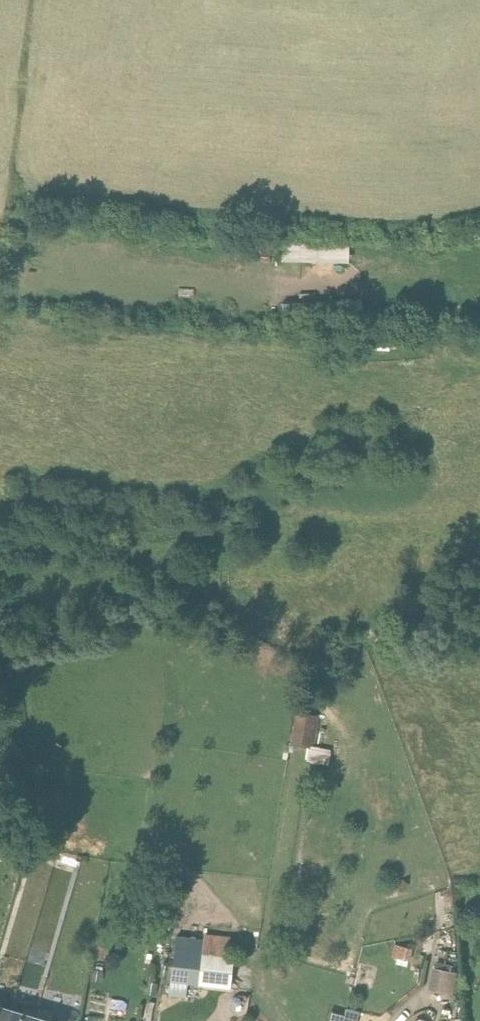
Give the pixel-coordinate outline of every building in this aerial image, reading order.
[(296,736),(291,769),(314,773),(319,740),(296,736)] [(167,1020),(185,1020),(186,1011),(230,1016),(233,984),(227,984),(229,963),(203,960),(202,967),(176,963),(167,1020)] [(429,1017),(448,1020),(455,1020),(460,1000),(455,993),(438,989),(436,995),(433,995),(429,1017)]
